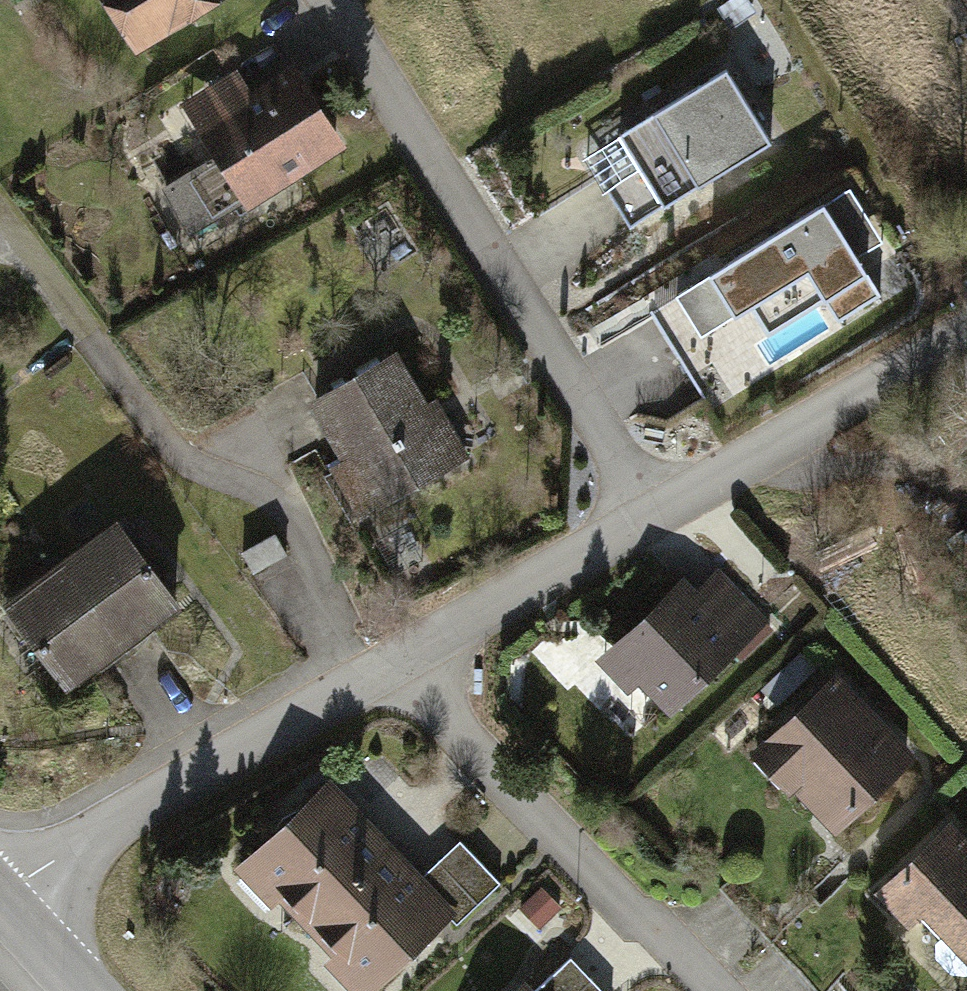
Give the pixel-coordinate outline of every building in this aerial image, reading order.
[(131,60),(223,0),(91,0),(131,60)] [(238,72),(186,103),(245,202),(333,150),(284,67),(248,88),(238,72)] [(729,73),(588,157),(632,231),(773,147),(729,73)] [(852,191),(654,315),(713,408),(882,301),(857,261),(885,243),(852,191)] [(413,357),(308,409),(363,519),(468,467),(413,357)] [(118,522),(7,606),(73,692),(184,609),(118,522)] [(701,562),(602,654),(663,720),(763,628),(701,562)] [(834,676),(756,751),(841,840),(919,764),(834,676)] [(231,873),(346,990),(380,990),(442,931),(404,893),(310,796),(231,873)] [(880,895),(966,978),(966,844),(947,825),(880,895)] [(452,852),(404,893),(442,931),(486,893),(452,852)] [(524,990),(525,990),(599,990),(564,953),(524,990)]
